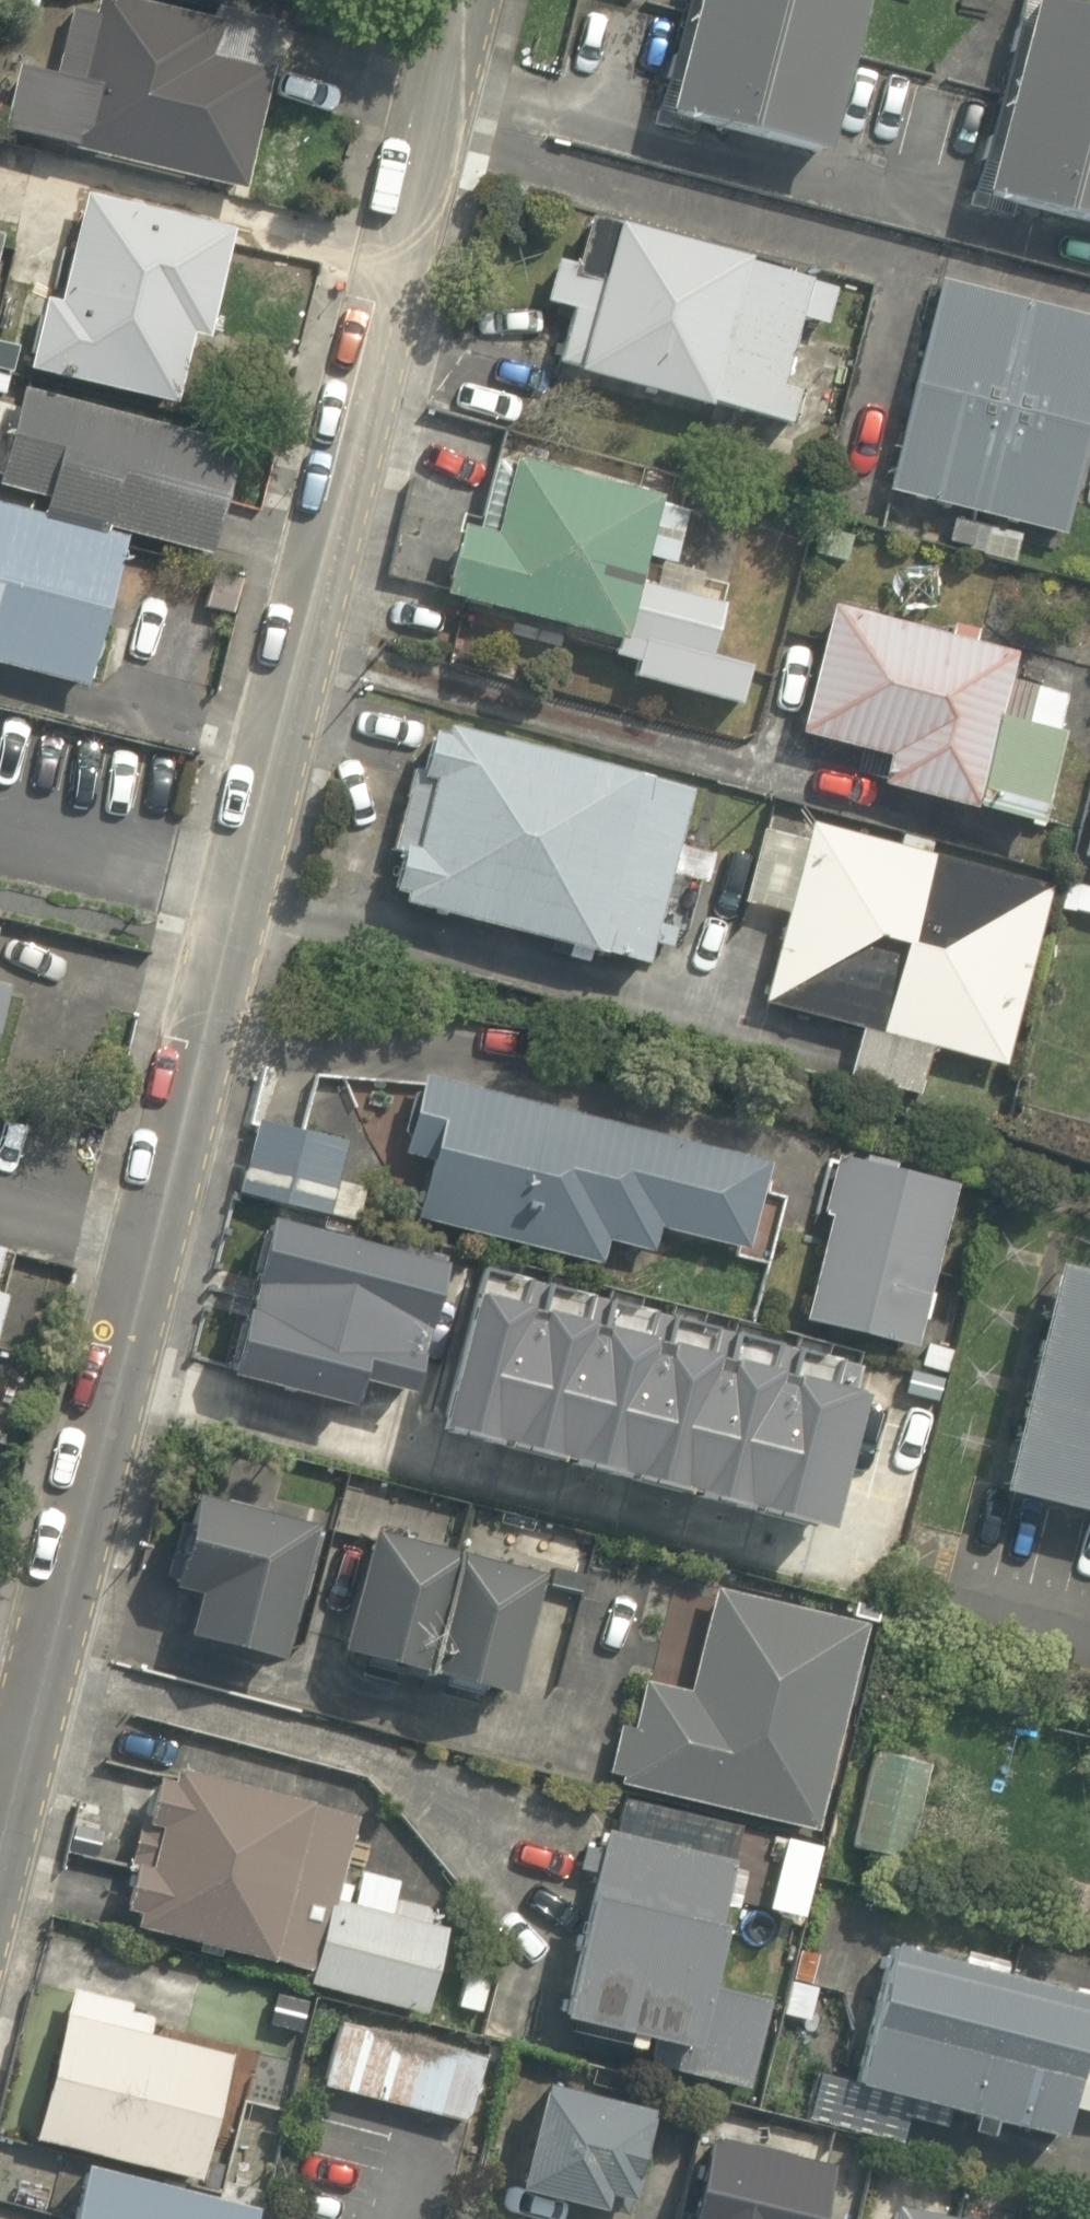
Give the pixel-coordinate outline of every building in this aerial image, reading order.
[(4,130),(229,190),(271,36),(137,0),(93,0),(74,73),(23,59),(4,130)] [(661,110),(814,146),(848,0),(686,0),(661,110)] [(968,193),(1089,222),(1089,0),(1014,0),(968,193)] [(197,344),(228,229),(82,189),(33,370),(161,405),(179,338),(197,344)] [(826,281),(595,214),(581,263),(545,253),(531,300),(567,310),(551,364),(769,428),(782,384),(768,380),(786,318),(813,326),(826,281)] [(928,271),(877,484),(1058,528),(1089,396),(1089,310),(928,271)] [(121,521),(199,543),(229,437),(20,379),(0,451),(0,487),(27,495),(121,521)] [(602,669),(728,698),(743,637),(722,632),(730,595),(627,572),(646,488),(464,446),(431,588),(611,630),(602,669)] [(75,688),(121,521),(0,487),(0,667),(75,688)] [(868,777),(1024,825),(1052,734),(981,712),(1001,648),(818,592),(779,718),(877,748),(868,777)] [(677,787),(419,716),(371,888),(630,960),(677,787)] [(986,1064),(1043,871),(900,829),(895,847),(800,819),(749,993),(841,1021),(830,1061),(914,1085),(925,1046),(986,1064)] [(13,992),(0,988),(0,1042),(13,992)] [(410,1162),(398,1208),(598,1258),(603,1239),(642,1249),(648,1222),(729,1242),(752,1151),(412,1066),(389,1157),(410,1162)] [(324,1176),(334,1130),(249,1112),(231,1198),(343,1222),(352,1181),(324,1176)] [(945,1178),(829,1152),(794,1310),(911,1336),(945,1178)] [(448,1273),(273,1228),(233,1382),(356,1415),(363,1389),(416,1403),(448,1273)] [(1038,1249),(985,1475),(1089,1500),(1089,1261),(1038,1249)] [(528,1285),(519,1317),(540,1322),(548,1290),(528,1285)] [(593,1302),(585,1334),(601,1338),(609,1306),(593,1302)] [(835,1541),(867,1408),(854,1404),(836,1400),(789,1387),(772,1383),(728,1371),(711,1367),(664,1355),(649,1350),(601,1338),(585,1334),(540,1322),(519,1317),(480,1306),(444,1440),(835,1541)] [(649,1350),(664,1355),(673,1323),(658,1319),(649,1350)] [(720,1334),(711,1367),(728,1371),(736,1339),(720,1334)] [(772,1383),(789,1387),(797,1355),(780,1350),(772,1383)] [(836,1400),(854,1404),(862,1373),(844,1368),(836,1400)] [(938,1405),(944,1383),(910,1374),(904,1396),(938,1405)] [(297,1521),(163,1488),(146,1559),(192,1570),(177,1632),(264,1653),(297,1521)] [(530,1571),(345,1526),(317,1639),(502,1685),(530,1571)] [(853,1615),(701,1583),(679,1686),(627,1675),(603,1790),(807,1833),(853,1615)] [(308,1787),(171,1754),(131,1921),(269,1953),(308,1787)] [(671,2071),(735,2088),(760,1992),(698,1976),(727,1863),(593,1828),(546,2005),(679,2040),(671,2071)] [(410,2011),(435,1915),(385,1902),(392,1875),(331,1859),(299,1982),(410,2011)] [(1089,2116),(1089,1998),(874,1940),(836,2080),(1043,2136),(1051,2105),(1089,2116)] [(65,1993),(28,2139),(193,2182),(224,2058),(143,2038),(149,2019),(125,2014),(127,2007),(65,1993)] [(476,2060),(332,2023),(316,2086),(459,2124),(476,2060)] [(620,2203),(643,2110),(536,2085),(511,2192),(594,2212),(598,2198),(620,2203)] [(834,2174),(792,2165),(793,2160),(755,2150),(753,2155),(710,2144),(692,2218),(823,2218),(834,2174)] [(74,2167),(61,2218),(238,2218),(241,2208),(74,2167)]
